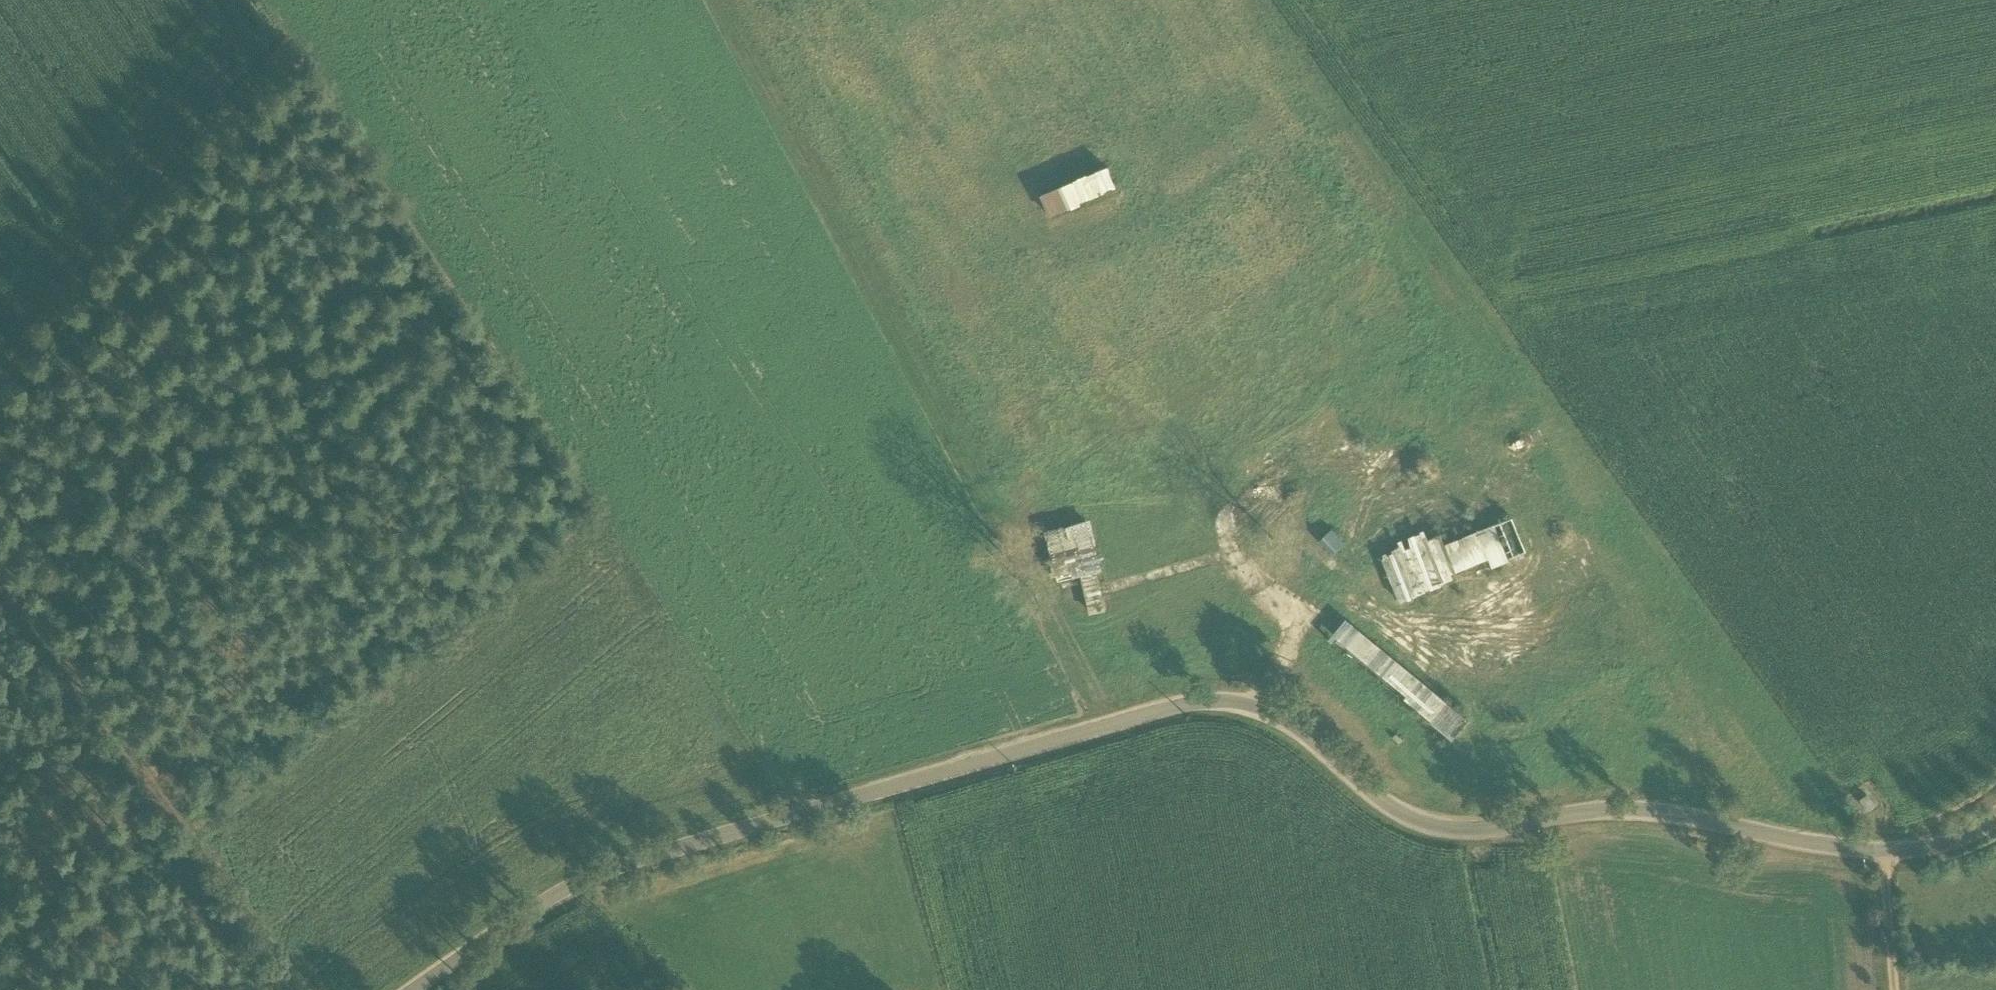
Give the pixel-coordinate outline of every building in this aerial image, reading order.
[(1110,170),(1041,203),(1050,222),(1119,190),(1110,170)] [(1101,573),(1091,519),(1044,527),(1054,582),(1101,573)] [(1378,553),(1397,604),(1451,584),(1447,575),(1486,560),(1490,569),(1509,562),(1495,526),(1437,548),(1431,533),(1378,553)] [(1319,537),(1332,549),(1342,540),(1329,527),(1319,537)] [(1477,737),(1345,619),(1331,635),(1463,752),(1477,737)]
